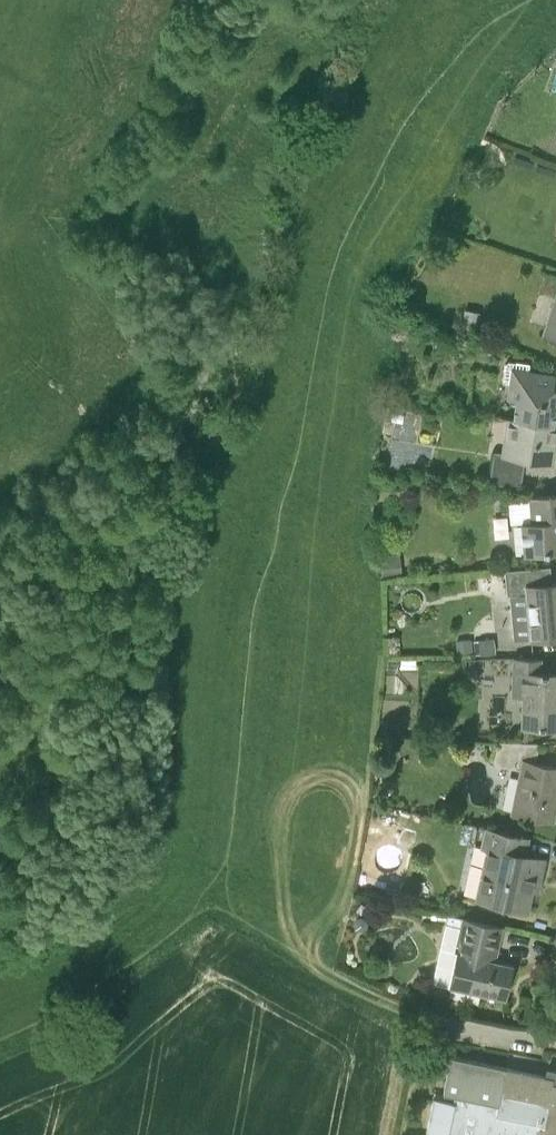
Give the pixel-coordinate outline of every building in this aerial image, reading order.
[(546,272),(539,290),(555,296),(555,276),(546,272)] [(543,337),(555,342),(555,296),(543,337)] [(466,310),(464,327),(478,329),(480,312),(466,310)] [(529,371),(530,363),(509,360),(506,362),(503,381),(511,382),(509,399),(517,400),(514,419),(514,420),(555,426),(555,425),(553,424),(555,406),(555,389),(543,387),(545,373),(529,371)] [(514,419),(509,419),(503,452),(496,451),(491,485),(522,482),(525,457),(552,461),(555,437),(555,426),(514,420),(514,419)] [(491,497),(499,497),(498,486),(490,487),(491,497)] [(529,496),(531,523),(522,524),(525,554),(545,553),(555,552),(555,494),(529,496)] [(400,552),(381,554),(383,577),(402,576),(400,552)] [(528,568),(507,570),(509,594),(528,592),(532,638),(555,636),(555,583),(552,583),(550,565),(528,568)] [(496,652),(494,638),(474,640),(476,654),(496,652)] [(458,655),(471,654),(470,641),(457,642),(458,655)] [(549,728),(555,728),(555,673),(542,672),(537,672),(538,658),(516,657),(515,675),(525,676),(523,726),(549,728)] [(530,816),(552,820),(555,802),(555,800),(554,800),(555,790),(555,766),(541,763),(535,761),(540,742),(499,741),(495,764),(521,769),(513,811),(530,816)] [(478,899),(505,905),(527,909),(532,889),(529,888),(531,877),(541,880),(547,853),(525,848),(528,836),(486,826),(481,848),(489,851),(478,899)] [(446,922),(462,925),(449,987),(450,988),(484,994),(506,999),(514,964),(495,960),(503,928),(503,926),(481,922),(463,918),(464,916),(448,913),(446,922)] [(553,1082),(554,1076),(451,1055),(443,1093),(455,1095),(453,1101),(433,1097),(426,1133),(435,1134),(555,1134),(555,1082),(553,1082)] [(431,1072),(443,1074),(447,1058),(435,1055),(431,1072)]
